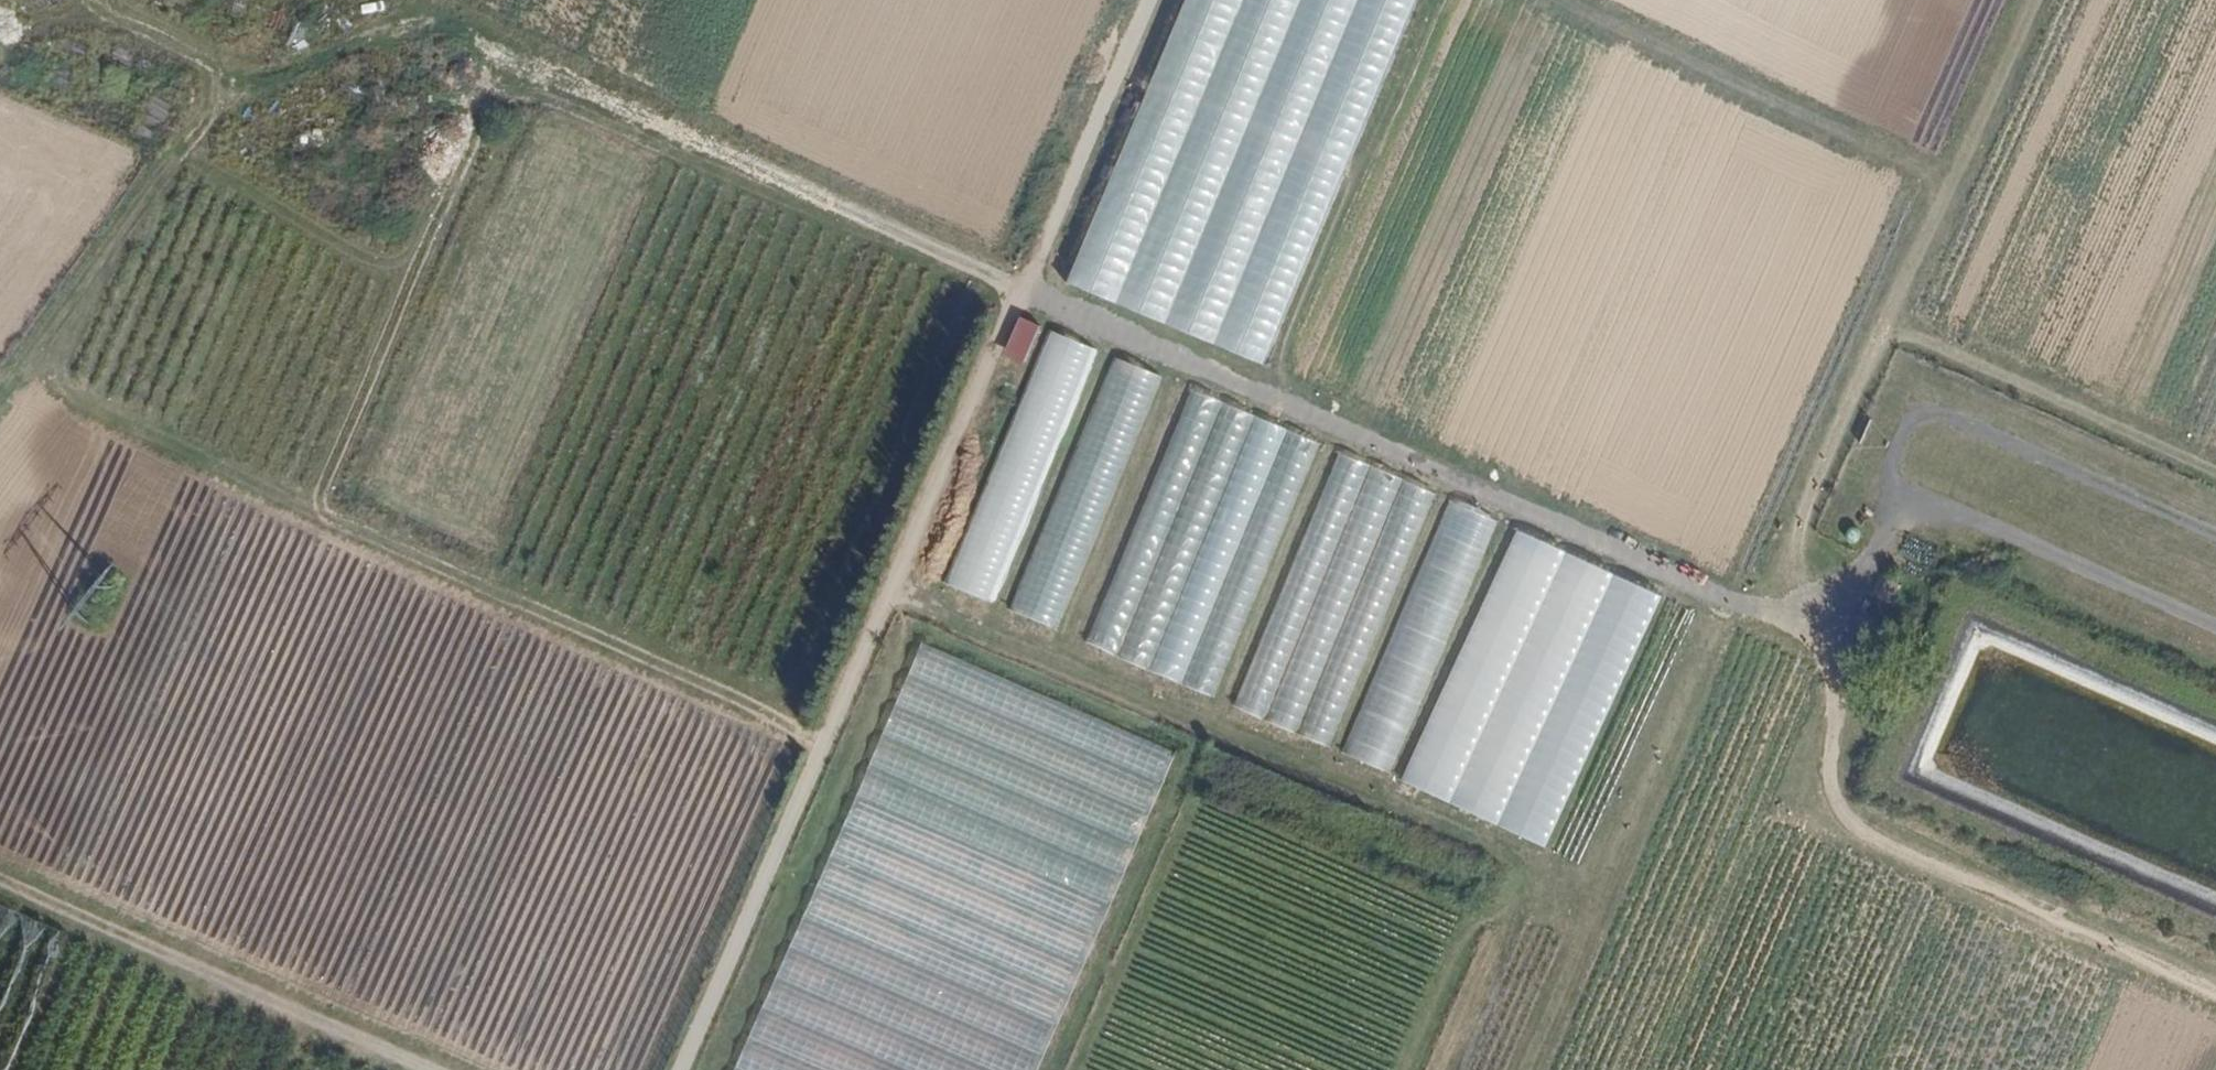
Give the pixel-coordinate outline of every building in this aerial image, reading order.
[(1067,284),(1264,368),(1419,0),(1186,0),(1067,284)] [(1027,359),(1040,327),(1024,321),(1011,353),(1027,359)] [(1097,351),(1048,330),(942,583),(995,605),(1097,351)] [(1161,377),(1111,357),(1007,610),(1055,630),(1161,377)] [(1220,405),(1187,392),(1083,647),(1114,661),(1220,405)] [(1255,421),(1220,405),(1114,661),(1149,675),(1255,421)] [(1290,435),(1255,421),(1149,675),(1183,689),(1290,435)] [(1214,702),(1320,447),(1290,435),(1183,689),(1214,702)] [(1263,721),(1370,469),(1339,455),(1234,708),(1263,721)] [(1404,484),(1370,469),(1263,721),(1298,735),(1404,484)] [(1329,748),(1435,497),(1404,484),(1298,735),(1329,748)] [(1497,525),(1447,504),(1338,753),(1388,774),(1497,525)] [(1451,806),(1568,558),(1515,533),(1398,781),(1451,806)] [(1499,828),(1615,578),(1568,558),(1451,806),(1499,828)] [(1546,850),(1662,600),(1615,578),(1499,828),(1546,850)] [(919,646),(742,1069),(1042,1069),(1174,752),(919,646)]
